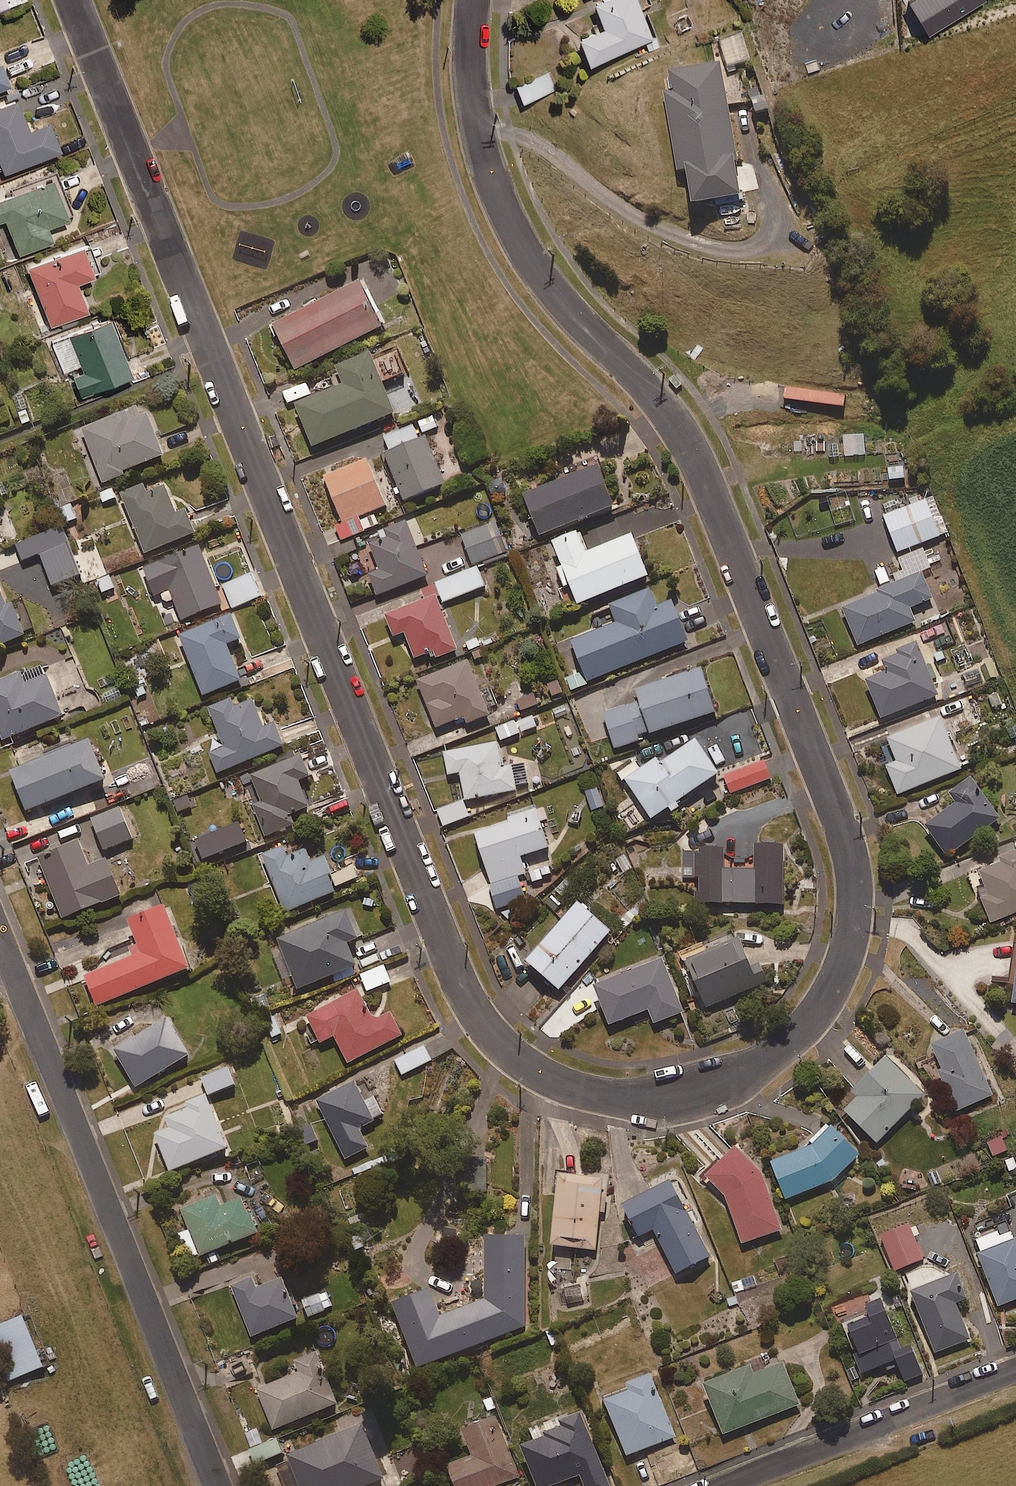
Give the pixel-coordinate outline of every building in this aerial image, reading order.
[(9,6),(7,0),(0,0),(0,10),(9,6)] [(652,40),(636,0),(599,0),(592,3),(602,29),(578,38),(588,65),(652,40)] [(910,4),(929,36),(987,1),(986,0),(917,0),(910,4)] [(9,85),(0,63),(0,88),(9,85)] [(734,159),(737,159),(720,64),(669,73),(673,93),(665,94),(679,173),(685,172),(691,207),(741,198),(734,159)] [(523,105),(556,90),(549,74),(516,89),(523,105)] [(27,129),(14,98),(0,104),(0,169),(2,175),(59,150),(47,121),(27,129)] [(75,216),(57,172),(33,182),(35,185),(0,200),(0,236),(3,234),(13,258),(52,242),(46,228),(75,216)] [(76,284),(100,274),(87,242),(24,267),(48,328),(88,312),(76,284)] [(294,373),(381,330),(360,285),(272,328),(294,373)] [(78,398),(132,376),(108,318),(49,342),(62,374),(68,371),(78,398)] [(382,385),(405,376),(394,348),(337,371),(344,389),(295,408),(312,450),(395,416),(382,385)] [(163,458),(148,417),(140,420),(137,410),(78,432),(98,485),(130,473),(129,471),(163,458)] [(425,439),(419,441),(413,426),(383,438),(389,453),(385,455),(404,502),(445,485),(425,439)] [(370,514),(386,507),(366,461),(323,479),(348,539),(375,527),(370,514)] [(539,538),(614,510),(599,470),(524,497),(539,538)] [(186,512),(176,515),(165,489),(124,505),(144,555),(195,535),(186,512)] [(898,553),(939,537),(925,501),(884,517),(898,553)] [(66,527),(79,521),(72,504),(59,510),(66,527)] [(387,593),(427,578),(406,524),(366,540),(387,593)] [(485,567),(506,559),(504,554),(508,553),(496,524),(459,538),(471,568),(483,563),(485,567)] [(24,561),(68,545),(62,529),(18,545),(24,561)] [(633,539),(586,557),(578,536),(553,545),(577,607),(648,579),(633,539)] [(179,623),(222,606),(200,548),(156,565),(179,623)] [(935,569),(930,557),(927,559),(923,551),(900,561),(908,581),(842,609),(859,647),(916,622),(910,610),(933,600),(922,574),(935,569)] [(484,589),(476,569),(435,586),(443,606),(484,589)] [(232,609),(261,598),(252,575),(223,585),(232,609)] [(672,603),(657,609),(651,591),(610,606),(617,624),(572,642),(587,682),(688,644),(672,603)] [(7,609),(0,592),(0,649),(36,633),(23,602),(7,609)] [(435,661),(457,652),(437,599),(386,618),(393,637),(403,633),(414,660),(432,653),(435,661)] [(227,648),(241,642),(231,617),(179,639),(203,698),(241,683),(227,648)] [(882,720),(938,697),(919,648),(884,662),(889,674),(867,683),(882,720)] [(466,726),(490,716),(468,662),(418,683),(437,729),(463,718),(466,726)] [(63,718),(43,666),(0,683),(0,738),(2,743),(63,718)] [(614,747),(716,714),(702,671),(636,692),(639,703),(603,714),(614,747)] [(550,702),(566,696),(559,678),(543,685),(550,702)] [(534,691),(512,700),(518,715),(540,707),(534,691)] [(254,704),(236,711),(232,701),(209,710),(223,748),(211,753),(219,774),(284,749),(275,726),(264,731),(254,704)] [(537,727),(533,717),(515,725),(514,722),(496,730),(501,743),(537,727)] [(898,796),(962,771),(942,720),(888,741),(897,764),(887,768),(898,796)] [(26,814),(105,783),(90,743),(11,773),(26,814)] [(625,781),(652,821),(668,810),(671,815),(680,809),(677,804),(719,776),(696,743),(660,766),(657,761),(625,781)] [(465,800),(516,792),(516,788),(527,786),(524,765),(512,767),(502,769),(498,747),(444,756),(447,775),(460,773),(465,800)] [(299,784),(310,780),(301,758),(246,779),(256,803),(252,805),(265,838),(295,826),(291,816),(309,809),(299,784)] [(731,794),(770,780),(764,763),(725,777),(731,794)] [(947,858),(1000,821),(972,780),(949,795),(957,806),(926,828),(947,858)] [(603,807),(597,788),(585,792),(591,811),(603,807)] [(469,818),(463,802),(435,813),(442,828),(469,818)] [(104,852),(132,840),(120,809),(91,821),(104,852)] [(521,860),(549,850),(541,824),(548,822),(544,809),(536,812),(474,832),(499,909),(525,901),(517,877),(525,875),(521,860)] [(107,862),(89,869),(80,845),(26,865),(34,887),(47,882),(62,921),(121,899),(107,862)] [(305,851),(290,858),(285,846),(260,856),(284,915),(338,893),(324,859),(311,865),(305,851)] [(725,854),(683,855),(684,879),(699,879),(699,897),(722,896),(723,906),(757,905),(757,908),(785,907),(784,852),(755,853),(756,871),(726,872),(725,854)] [(1000,861),(1002,865),(971,877),(991,925),(1015,914),(1015,855),(1000,861)] [(546,862),(527,874),(534,885),(553,873),(546,862)] [(559,994),(610,935),(578,907),(527,965),(559,994)] [(95,1009),(189,972),(166,911),(128,926),(140,957),(84,979),(95,1009)] [(348,947),(358,943),(347,914),(277,941),(297,993),(357,969),(348,947)] [(763,974),(755,978),(740,941),(686,963),(706,1010),(768,985),(763,974)] [(655,1026),(684,1014),(663,963),(595,990),(610,1028),(650,1012),(655,1026)] [(367,993),(391,984),(384,968),(360,977),(367,993)] [(390,1015),(373,1023),(358,993),(306,1019),(320,1046),(334,1038),(348,1065),(402,1038),(390,1015)] [(135,1089),(189,1059),(168,1022),(114,1052),(135,1089)] [(993,1097),(965,1034),(933,1048),(943,1071),(938,1073),(956,1113),(993,1097)] [(402,1076),(432,1062),(425,1048),(395,1062),(402,1076)] [(924,1098),(888,1061),(855,1094),(859,1099),(844,1114),(876,1146),(924,1098)] [(208,1097),(234,1088),(227,1069),(201,1078),(208,1097)] [(373,1097),(363,1101),(354,1082),(316,1102),(346,1160),(368,1149),(359,1130),(383,1117),(373,1097)] [(170,1174),(227,1152),(207,1102),(164,1118),(168,1129),(154,1135),(170,1174)] [(860,1158),(832,1131),(830,1132),(827,1129),(811,1144),(814,1147),(810,1150),(771,1165),(786,1200),(835,1181),(860,1158)] [(993,1158),(1007,1151),(1000,1136),(986,1143),(993,1158)] [(881,1155),(868,1140),(857,1150),(870,1164),(881,1155)] [(783,1232),(763,1176),(737,1152),(706,1181),(724,1198),(742,1247),(783,1232)] [(566,1250),(596,1253),(596,1250),(602,1183),(559,1179),(553,1246),(566,1247),(566,1250)] [(677,1277),(711,1259),(671,1184),(623,1209),(639,1240),(654,1232),(677,1277)] [(244,1200),(222,1209),(218,1198),(181,1212),(189,1231),(179,1235),(184,1249),(194,1246),(198,1258),(258,1236),(244,1200)] [(895,1272),(923,1261),(910,1227),(881,1238),(895,1272)] [(1015,1243),(1011,1231),(975,1245),(998,1307),(1015,1300),(1015,1243)] [(806,1266),(801,1250),(772,1261),(778,1276),(806,1266)] [(957,1307),(968,1303),(957,1277),(910,1296),(934,1355),(970,1340),(957,1307)] [(283,1281),(257,1290),(253,1279),(232,1287),(251,1339),(298,1321),(283,1281)] [(308,1319),(331,1310),(325,1294),(302,1303),(308,1319)] [(862,1376),(896,1362),(905,1384),(922,1377),(912,1351),(902,1354),(884,1307),(842,1324),(862,1376)] [(46,1369),(27,1317),(0,1327),(0,1362),(8,1383),(46,1369)] [(273,1432),(337,1407),(317,1356),(295,1365),(299,1376),(257,1392),(273,1432)] [(724,1437),(800,1406),(784,1367),(756,1378),(753,1370),(705,1389),(724,1437)] [(628,1458),(676,1438),(650,1378),(603,1398),(628,1458)] [(581,1415),(558,1424),(562,1435),(521,1452),(534,1485),(559,1485),(580,1477),(584,1485),(609,1485),(581,1415)] [(519,1477),(496,1421),(463,1435),(473,1459),(447,1469),(454,1485),(499,1485),(519,1477)] [(288,1457),(290,1462),(278,1467),(286,1485),(375,1485),(384,1482),(363,1428),(288,1457)] [(255,1466),(282,1456),(277,1441),(250,1450),(255,1466)]
